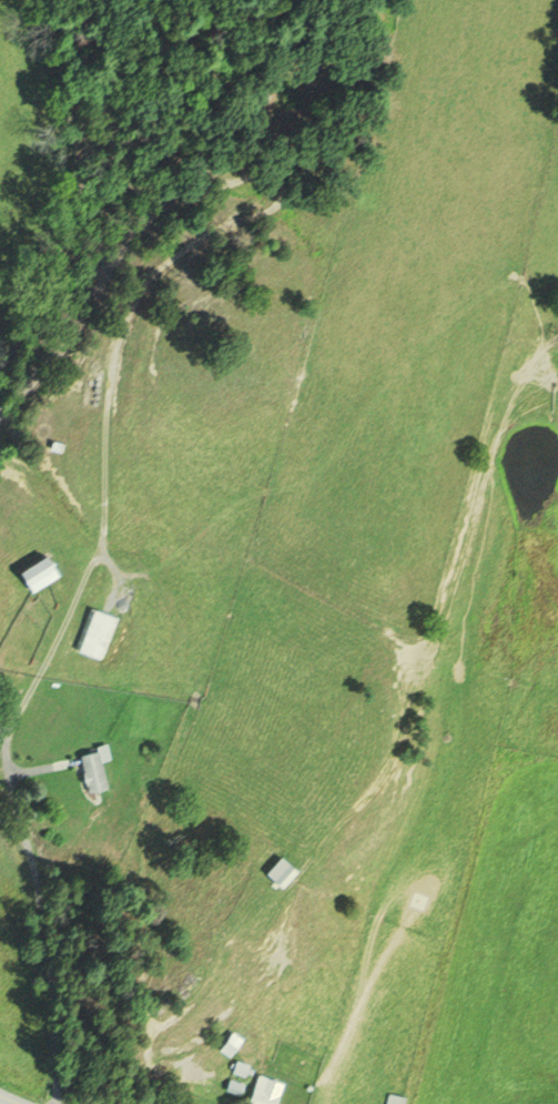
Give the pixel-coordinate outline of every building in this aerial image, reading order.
[(44,554),(58,575),(31,590),(19,569),(44,554)] [(88,609),(110,618),(93,658),(70,649),(88,609)] [(81,756),(101,752),(108,787),(89,791),(81,756)] [(257,874),(274,857),(290,871),(272,889),(257,874)] [(224,1049),(235,1031),(245,1037),(234,1055),(224,1049)] [(235,1071),(241,1061),(254,1067),(248,1077),(235,1071)] [(284,1081),(277,1103),(250,1103),(258,1074),(284,1081)] [(225,1092),(229,1081),(244,1085),(241,1095),(225,1092)] [(402,1098),(400,1103),(384,1103),(386,1094),(402,1098)]
